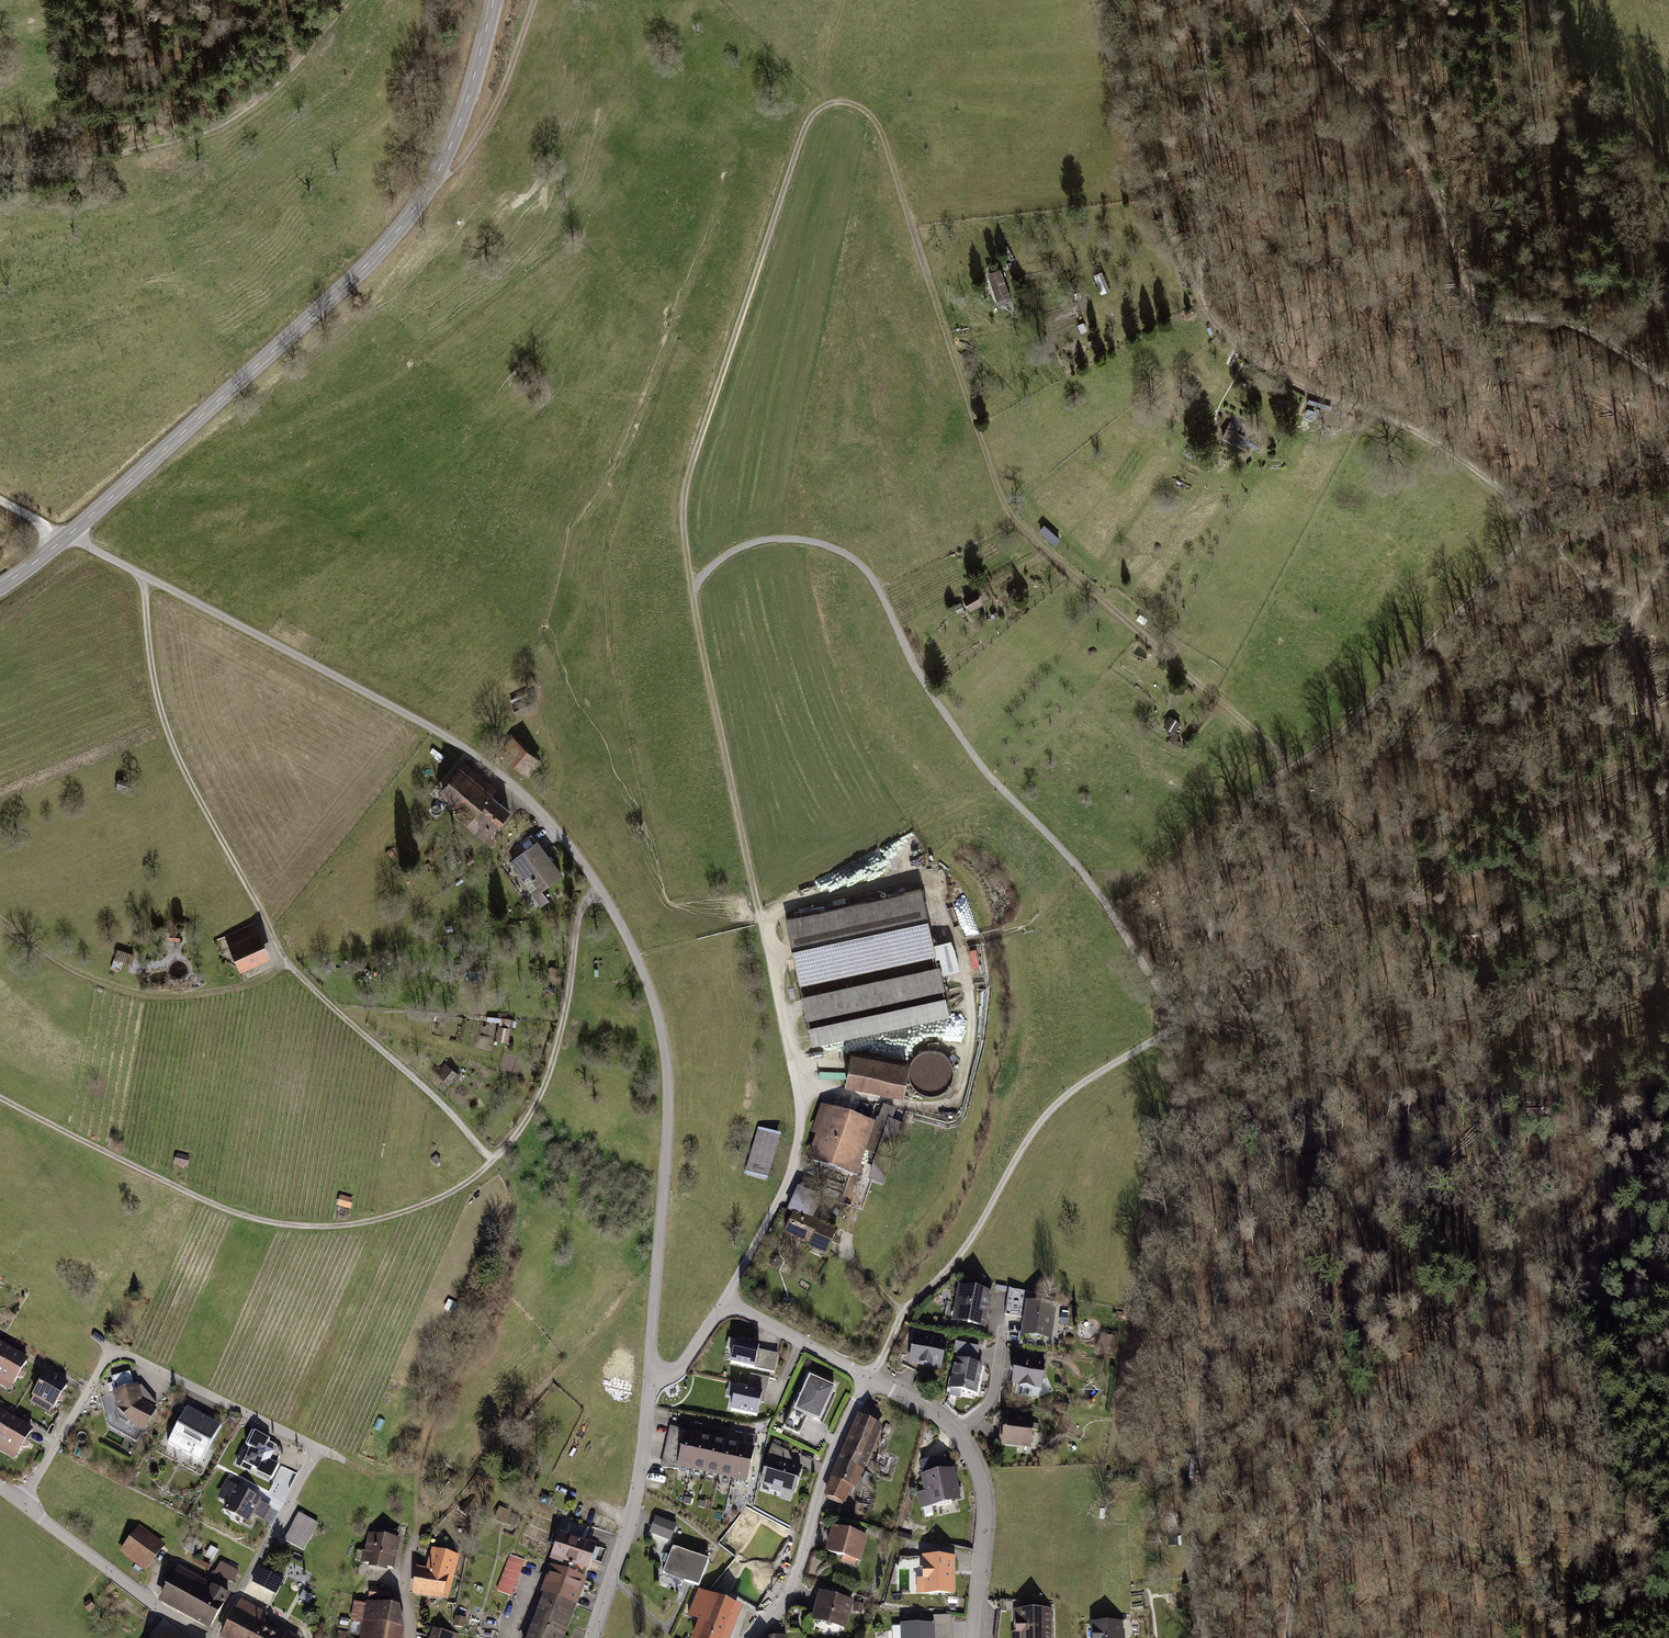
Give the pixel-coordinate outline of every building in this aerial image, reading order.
[(1001,269),(989,273),(999,304),(1012,300),(1001,269)] [(1279,398),(1276,407),(1286,410),(1289,401),(1279,398)] [(1314,413),(1308,411),(1306,418),(1312,420),(1314,413)] [(1223,436),(1244,447),(1249,437),(1238,432),(1243,422),(1233,416),(1223,436)] [(976,590),(964,597),(971,611),(984,604),(976,590)] [(1169,715),(1163,725),(1173,732),(1180,722),(1169,715)] [(542,761),(522,742),(508,757),(529,776),(542,761)] [(460,768),(442,790),(492,831),(510,809),(460,768)] [(129,780),(118,778),(116,787),(127,790),(129,780)] [(550,839),(523,858),(546,889),(572,870),(550,839)] [(920,884),(783,916),(798,981),(935,950),(920,884)] [(964,935),(977,933),(969,893),(956,895),(964,935)] [(255,927),(229,938),(242,968),(268,957),(255,927)] [(802,994),(808,1015),(943,981),(938,960),(802,994)] [(947,989),(808,1015),(812,1034),(950,1009),(947,989)] [(509,1026),(497,1024),(495,1038),(507,1040),(509,1026)] [(904,1059),(845,1046),(838,1078),(897,1090),(904,1059)] [(955,1062),(924,1053),(915,1083),(946,1092),(955,1062)] [(455,1070),(444,1062),(436,1073),(447,1081),(455,1070)] [(860,1175),(876,1123),(822,1107),(806,1159),(860,1175)] [(778,1132),(757,1126),(743,1172),(765,1179),(778,1132)] [(190,1157),(176,1153),(173,1166),(187,1169),(190,1157)] [(353,1199),(340,1196),(337,1207),(350,1210),(353,1199)] [(795,1208),(783,1233),(825,1255),(838,1230),(795,1208)] [(990,1294),(960,1288),(953,1321),(983,1328),(990,1294)] [(1022,1291),(1009,1289),(1005,1315),(1013,1316),(1026,1317),(1028,1302),(1037,1303),(1037,1294),(1022,1291)] [(1026,1317),(1023,1337),(1051,1341),(1056,1305),(1037,1303),(1028,1302),(1026,1317)] [(945,1339),(913,1332),(906,1362),(939,1369),(945,1339)] [(732,1361),(755,1366),(760,1344),(737,1338),(732,1361)] [(978,1348),(956,1344),(946,1397),(974,1403),(982,1362),(975,1361),(978,1348)] [(0,1345),(0,1380),(10,1386),(26,1360),(0,1345)] [(1016,1358),(1013,1385),(1042,1388),(1045,1361),(1016,1358)] [(750,1382),(769,1385),(770,1376),(752,1373),(750,1382)] [(66,1385),(48,1374),(32,1399),(50,1410),(66,1385)] [(835,1386),(808,1374),(792,1408),(819,1420),(835,1386)] [(135,1383),(108,1389),(114,1407),(126,1420),(142,1428),(155,1406),(141,1399),(135,1383)] [(737,1386),(732,1408),(757,1413),(762,1392),(737,1386)] [(219,1423),(185,1405),(165,1442),(198,1460),(219,1423)] [(0,1410),(0,1447),(12,1455),(29,1428),(0,1410)] [(1034,1417),(1002,1413),(999,1444),(1031,1447),(1034,1417)] [(827,1496),(847,1505),(879,1428),(860,1420),(827,1496)] [(268,1437),(251,1429),(233,1464),(267,1479),(276,1463),(273,1461),(278,1454),(275,1444),(269,1442),(267,1441),(268,1437)] [(686,1438),(679,1468),(744,1482),(751,1451),(686,1438)] [(800,1469),(769,1460),(762,1484),(793,1492),(800,1469)] [(955,1463),(919,1470),(923,1490),(915,1492),(919,1508),(962,1500),(955,1463)] [(272,1504),(225,1480),(217,1495),(228,1501),(223,1511),(247,1523),(251,1514),(264,1520),(272,1504)] [(296,1506),(281,1532),(303,1545),(318,1519),(296,1506)] [(650,1530),(672,1539),(679,1523),(657,1513),(650,1530)] [(132,1522),(114,1546),(142,1567),(160,1542),(132,1522)] [(866,1534),(832,1523),(824,1548),(858,1559),(866,1534)] [(368,1529),(363,1563),(392,1567),(397,1533),(368,1529)] [(601,1543),(571,1532),(564,1553),(594,1563),(601,1543)] [(756,1601),(775,1569),(751,1555),(757,1545),(741,1536),(728,1557),(744,1567),(732,1586),(756,1601)] [(427,1571),(423,1590),(457,1598),(468,1553),(445,1547),(439,1574),(427,1571)] [(673,1549),(664,1574),(698,1586),(707,1562),(673,1549)] [(954,1553),(921,1553),(922,1592),(955,1591),(954,1553)] [(527,1561),(510,1555),(496,1591),(512,1598),(527,1561)] [(236,1578),(240,1568),(222,1561),(218,1572),(236,1578)] [(254,1579),(279,1592),(287,1576),(262,1563),(254,1579)] [(178,1567),(157,1603),(208,1632),(229,1596),(178,1567)] [(551,1567),(540,1595),(544,1596),(528,1637),(566,1637),(587,1581),(551,1567)] [(734,1583),(739,1570),(733,1567),(728,1581),(734,1583)] [(403,1624),(396,1623),(399,1603),(352,1596),(349,1618),(360,1620),(357,1637),(400,1637),(403,1624)] [(850,1604),(820,1596),(815,1619),(844,1627),(850,1604)] [(240,1599),(219,1637),(299,1637),(282,1629),(279,1634),(262,1625),(268,1614),(240,1599)] [(695,1637),(729,1637),(740,1611),(710,1599),(695,1637)] [(1015,1610),(1015,1637),(1049,1637),(1048,1610),(1015,1610)] [(900,1622),(900,1637),(952,1637),(951,1614),(933,1614),(933,1621),(900,1622)] [(1093,1624),(1093,1637),(1122,1637),(1121,1622),(1093,1624)] [(438,1637),(467,1637),(469,1633),(443,1623),(438,1637)] [(154,1637),(176,1637),(160,1629),(154,1637)]
